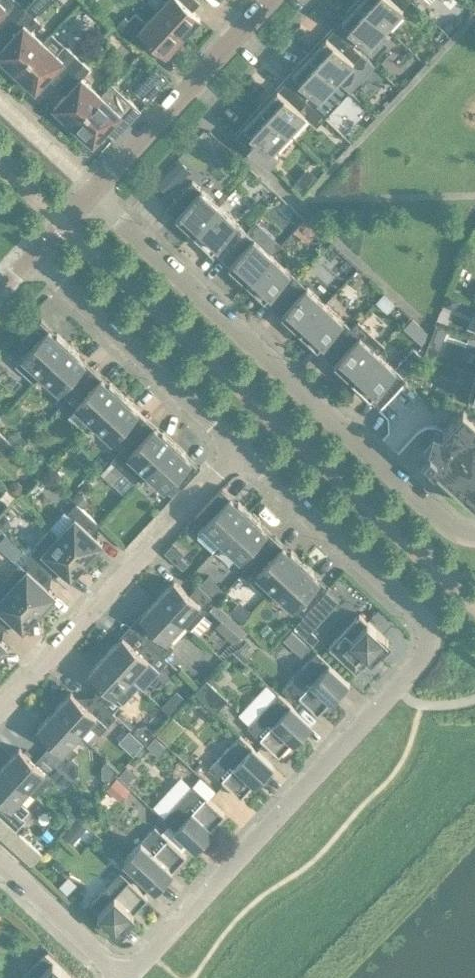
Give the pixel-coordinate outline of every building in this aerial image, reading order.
[(22,7),(15,0),(0,0),(0,27),(2,28),(22,7)] [(182,36),(199,17),(180,0),(166,0),(156,11),(182,36)] [(333,28),(352,45),(360,37),(369,45),(385,27),(356,0),(346,11),(347,13),(333,28)] [(385,27),(402,9),(401,8),(409,0),(356,0),(385,27)] [(43,42),(30,30),(38,22),(22,7),(2,28),(11,37),(0,49),(0,58),(3,61),(0,64),(12,75),(43,42)] [(182,36),(156,11),(145,23),(135,13),(128,20),(125,16),(117,25),(139,45),(146,37),(165,54),(182,36)] [(317,41),(307,53),(336,80),(361,53),(352,45),(333,28),(319,43),(317,41)] [(50,73),(59,82),(80,60),(51,33),(43,42),(12,75),(24,86),(27,83),(35,90),(50,73)] [(298,65),(284,81),(303,98),(311,90),(320,98),(336,80),(307,53),(297,64),(298,65)] [(80,60),(59,82),(69,90),(53,107),(61,115),(58,118),(70,129),(100,96),(81,78),(89,69),(80,60)] [(145,102),(167,78),(155,67),(133,91),(145,102)] [(268,94),(258,105),(287,133),(304,115),(299,109),(306,101),(303,98),(284,81),(270,96),(268,94)] [(100,96),(70,129),(81,139),(84,136),(92,144),(108,127),(117,135),(139,111),(110,85),(100,96)] [(320,110),(331,122),(343,110),(332,99),(320,110)] [(234,132),(233,132),(268,165),(277,156),(271,151),(287,133),(258,105),(248,117),(250,118),(236,133),(234,132)] [(156,184),(165,193),(167,195),(190,170),(178,159),(155,184),(156,184)] [(191,235),(218,206),(191,181),(164,210),(165,211),(167,209),(182,223),(180,225),(191,235)] [(219,258),(245,230),(218,206),(191,235),(202,246),(204,244),(219,258)] [(244,284),(271,255),(245,230),(219,258),(234,272),(233,274),(244,284)] [(271,255),(244,284),(255,294),(257,293),(272,307),(295,282),(298,279),(289,272),(289,271),(271,255)] [(297,333),(324,304),(306,287),(303,290),(295,282),(272,307),(287,321),(286,323),(297,333)] [(448,295),(444,306),(450,308),(458,305),(460,299),(448,295)] [(325,356),(350,328),(324,304),(297,333),(308,343),(310,342),(325,356)] [(33,381),(40,373),(67,344),(56,333),(55,335),(40,321),(41,319),(21,340),(30,348),(15,364),(33,381)] [(350,328),(325,356),(340,370),(338,371),(350,382),(377,353),(383,345),(357,321),(350,328)] [(444,337),(447,330),(436,325),(432,332),(444,337)] [(79,354),(67,344),(40,373),(58,390),(62,393),(55,401),(60,405),(67,398),(75,389),(92,370),(77,356),(79,354)] [(377,353),(350,382),(361,392),(362,391),(377,404),(376,406),(376,407),(423,357),(413,348),(394,368),(377,353)] [(93,422),(120,393),(109,382),(107,384),(92,370),(75,389),(67,398),(75,405),(93,422)] [(122,444),(145,419),(130,405),(132,403),(120,393),(93,422),(111,439),(114,436),(122,444)] [(463,409),(423,452),(430,459),(436,452),(442,457),(436,464),(474,500),(474,415),(467,413),(463,409)] [(146,471),(173,442),(162,431),(160,433),(145,419),(122,444),(130,452),(128,454),(146,471)] [(4,455),(13,446),(0,433),(0,451),(4,455)] [(173,442),(146,471),(164,488),(172,479),(181,487),(200,467),(200,466),(198,468),(183,454),(185,452),(173,442)] [(195,516),(204,525),(197,532),(197,538),(212,551),(222,541),(249,512),(238,501),(236,503),(221,489),(223,488),(222,487),(195,516)] [(58,535),(86,560),(102,543),(101,542),(90,532),(98,524),(76,503),(67,513),(73,519),(58,535)] [(14,524),(20,531),(34,519),(28,512),(14,524)] [(249,512),(222,541),(240,558),(245,552),(253,560),(274,538),(258,524),(260,522),(249,512)] [(28,555),(50,575),(58,567),(69,577),(68,577),(69,578),(86,560),(58,535),(50,528),(35,544),(36,546),(28,555)] [(274,590),(302,561),(290,550),(289,552),(274,538),(253,560),(250,563),(259,571),(250,581),(268,598),(274,590)] [(50,575),(28,555),(19,564),(18,563),(3,579),(10,586),(38,612),(54,594),(54,593),(53,594),(42,584),(50,575)] [(302,561),(274,590),(301,615),(328,586),(328,585),(326,587),(311,573),(313,571),(302,561)] [(2,627),(10,618),(21,628),(20,629),(21,630),(38,612),(10,586),(3,579),(0,582),(0,625),(2,627)] [(157,599),(182,622),(189,629),(215,601),(208,594),(198,585),(188,595),(173,581),(157,599)] [(164,657),(173,647),(166,640),(182,622),(157,599),(140,617),(155,631),(146,641),(164,657)] [(378,652),(388,641),(359,614),(328,647),(355,673),(376,650),(378,652)] [(119,639),(105,654),(131,678),(138,685),(141,688),(167,660),(164,657),(146,641),(137,650),(122,636),(119,639)] [(295,701),(299,697),(317,714),(338,692),(340,693),(349,683),(316,652),(281,689),(295,701)] [(138,685),(131,678),(105,654),(88,672),(103,686),(94,696),(112,713),(112,712),(129,694),(138,685)] [(195,692),(216,712),(228,700),(207,679),(195,692)] [(251,679),(229,707),(235,712),(258,684),(251,679)] [(53,710),(79,734),(88,724),(99,734),(115,716),(112,712),(112,713),(94,696),(85,706),(70,692),(53,710)] [(278,694),(247,727),(278,756),(299,733),(301,735),(311,724),(278,694)] [(60,768),(63,771),(73,760),(70,758),(77,750),(70,744),(79,734),(53,710),(36,728),(52,742),(43,752),(60,768)] [(208,768),(240,797),(261,775),(262,776),(272,766),(239,735),(208,768)] [(205,769),(217,750),(205,742),(193,761),(205,769)] [(2,766),(27,790),(34,796),(60,768),(43,752),(33,762),(18,748),(2,766)] [(2,766),(0,767),(0,798),(0,816),(15,830),(25,819),(22,817),(29,809),(18,800),(27,790),(2,766)] [(103,768),(92,781),(106,792),(117,780),(103,768)] [(224,814),(192,785),(162,819),(195,849),(205,839),(203,837),(224,814)] [(30,846),(0,819),(0,841),(19,858),(30,846)] [(123,860),(157,891),(166,880),(164,879),(186,856),(154,827),(123,860)] [(126,921),(147,898),(120,872),(89,905),(118,932),(128,922),(126,921)] [(6,968),(17,959),(10,950),(0,958),(0,961),(6,968)] [(44,953),(21,977),(71,977),(44,953)]
